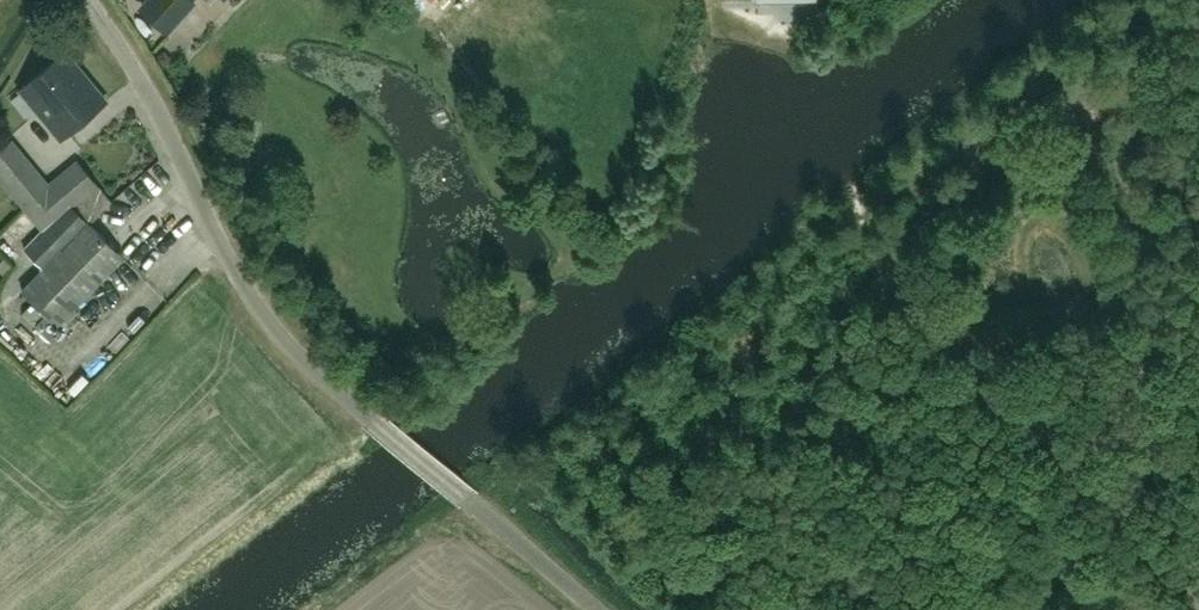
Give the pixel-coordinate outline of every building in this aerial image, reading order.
[(144,8),(168,29),(192,2),(190,0),(151,0),(144,8)] [(61,139),(107,101),(67,52),(21,89),(61,139)] [(124,256),(90,223),(111,201),(79,161),(48,186),(11,142),(0,151),(0,175),(44,229),(25,249),(46,268),(23,291),(34,302),(25,312),(37,324),(55,342),(65,331),(63,329),(79,312),(74,307),(124,256)] [(73,408),(117,358),(106,349),(63,398),(73,408)]
